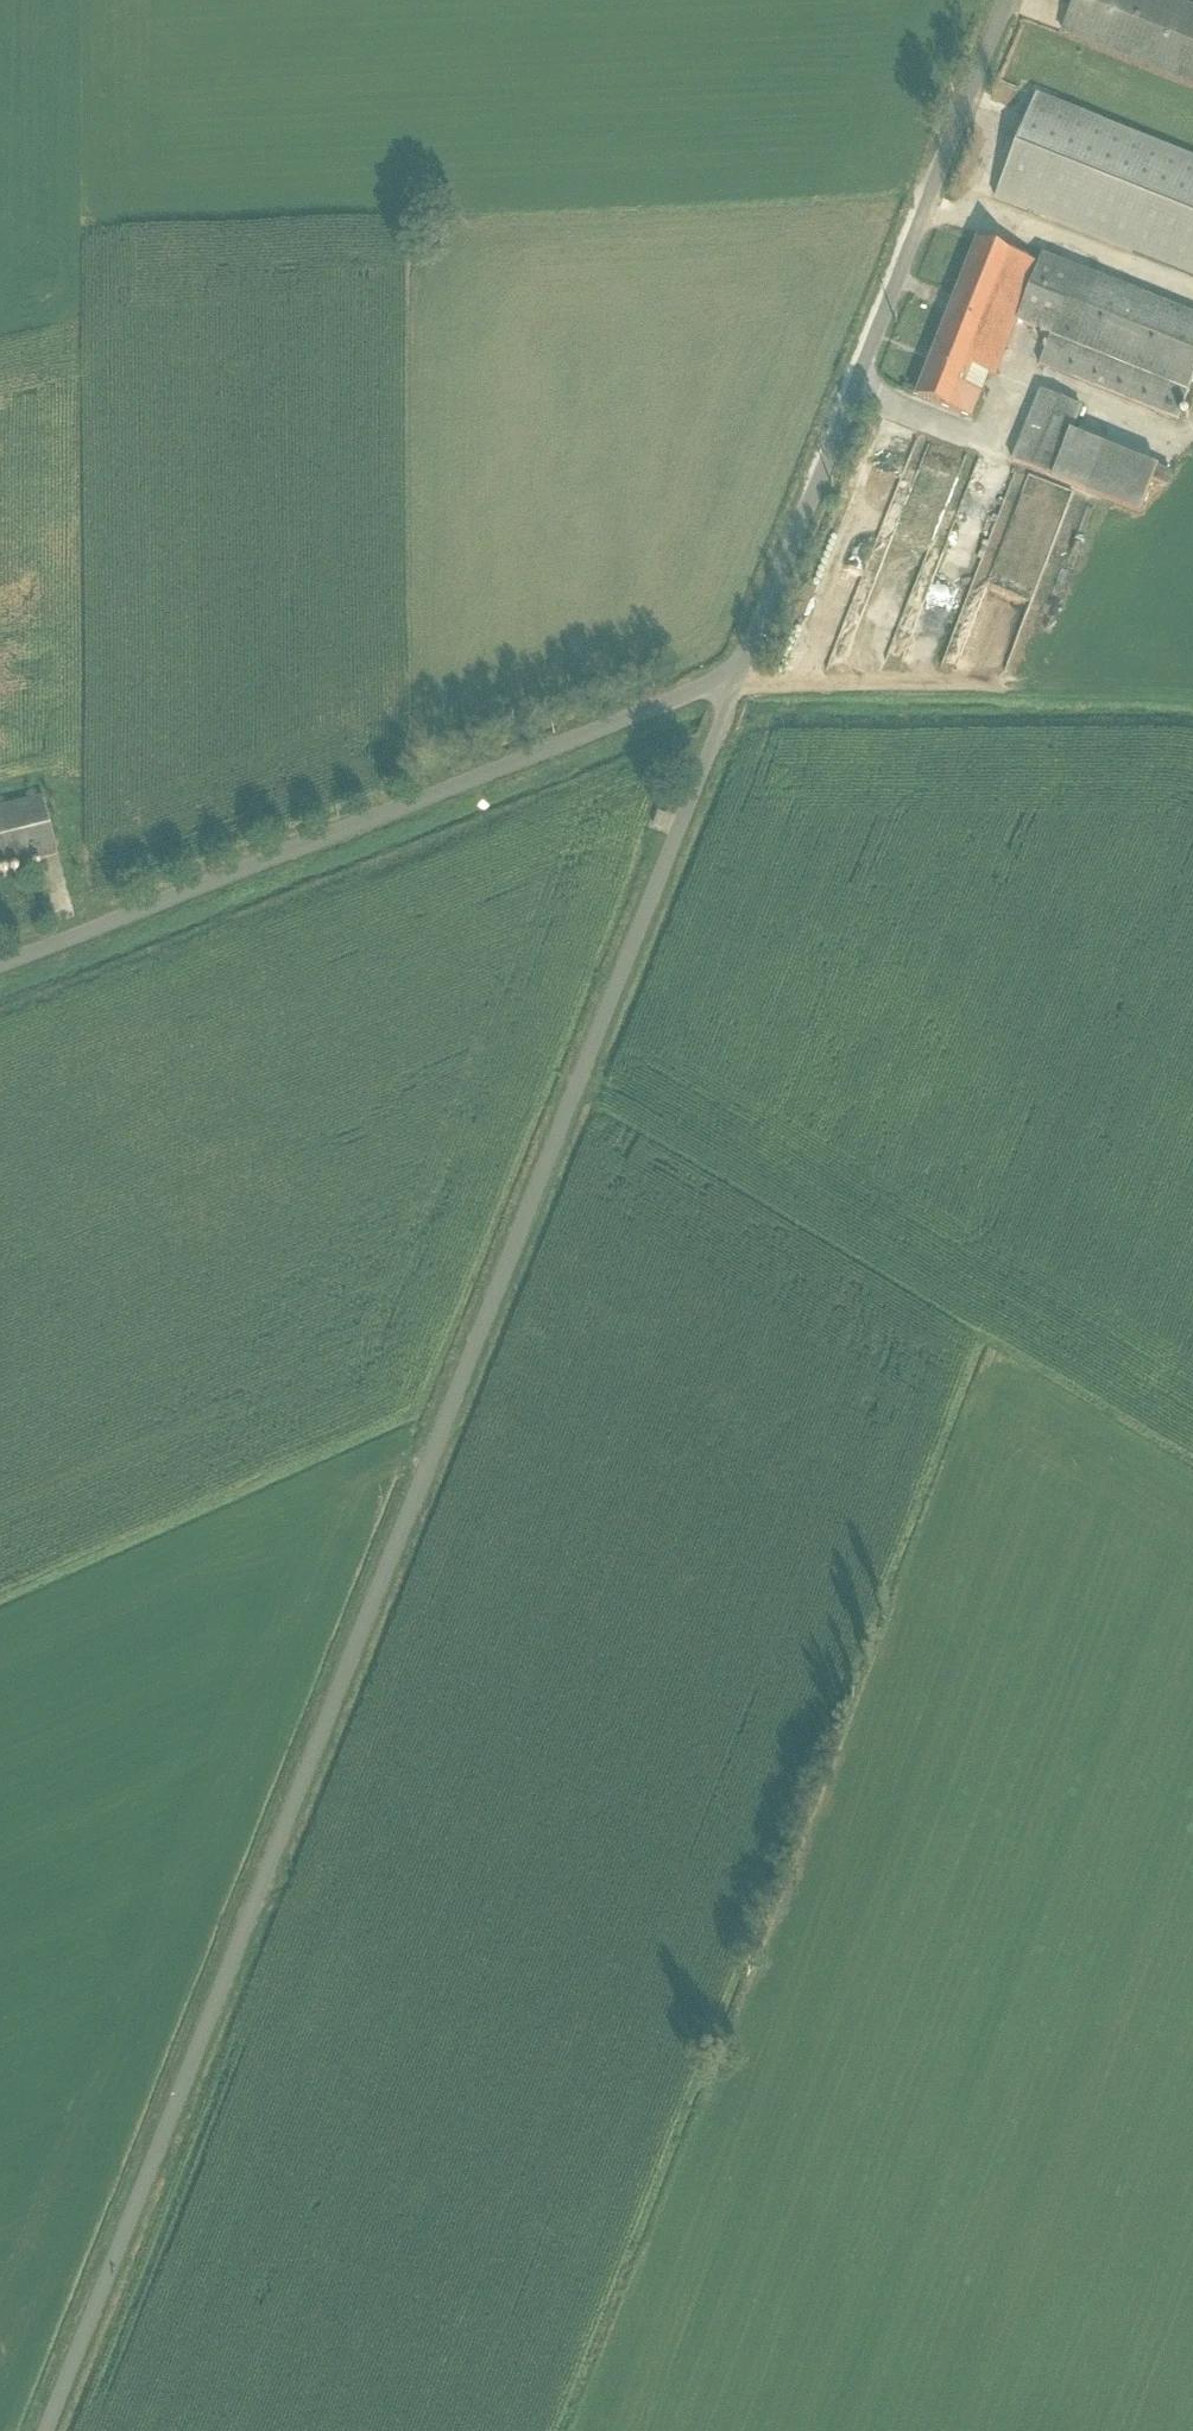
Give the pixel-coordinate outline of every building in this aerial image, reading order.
[(1167,0),(1071,0),(1060,29),(1192,82),(1192,10),(1167,0)] [(1037,95),(995,201),(1192,279),(1192,156),(1037,95)] [(970,415),(988,372),(998,376),(1018,326),(1046,337),(1034,368),(1179,425),(1192,390),(1192,312),(1041,252),(1035,267),(983,247),(923,396),(970,415)] [(1082,408),(1037,390),(1008,464),(1140,516),(1154,480),(1169,486),(1174,474),(1072,434),(1082,408)] [(59,857),(44,797),(0,808),(0,871),(59,857)]
